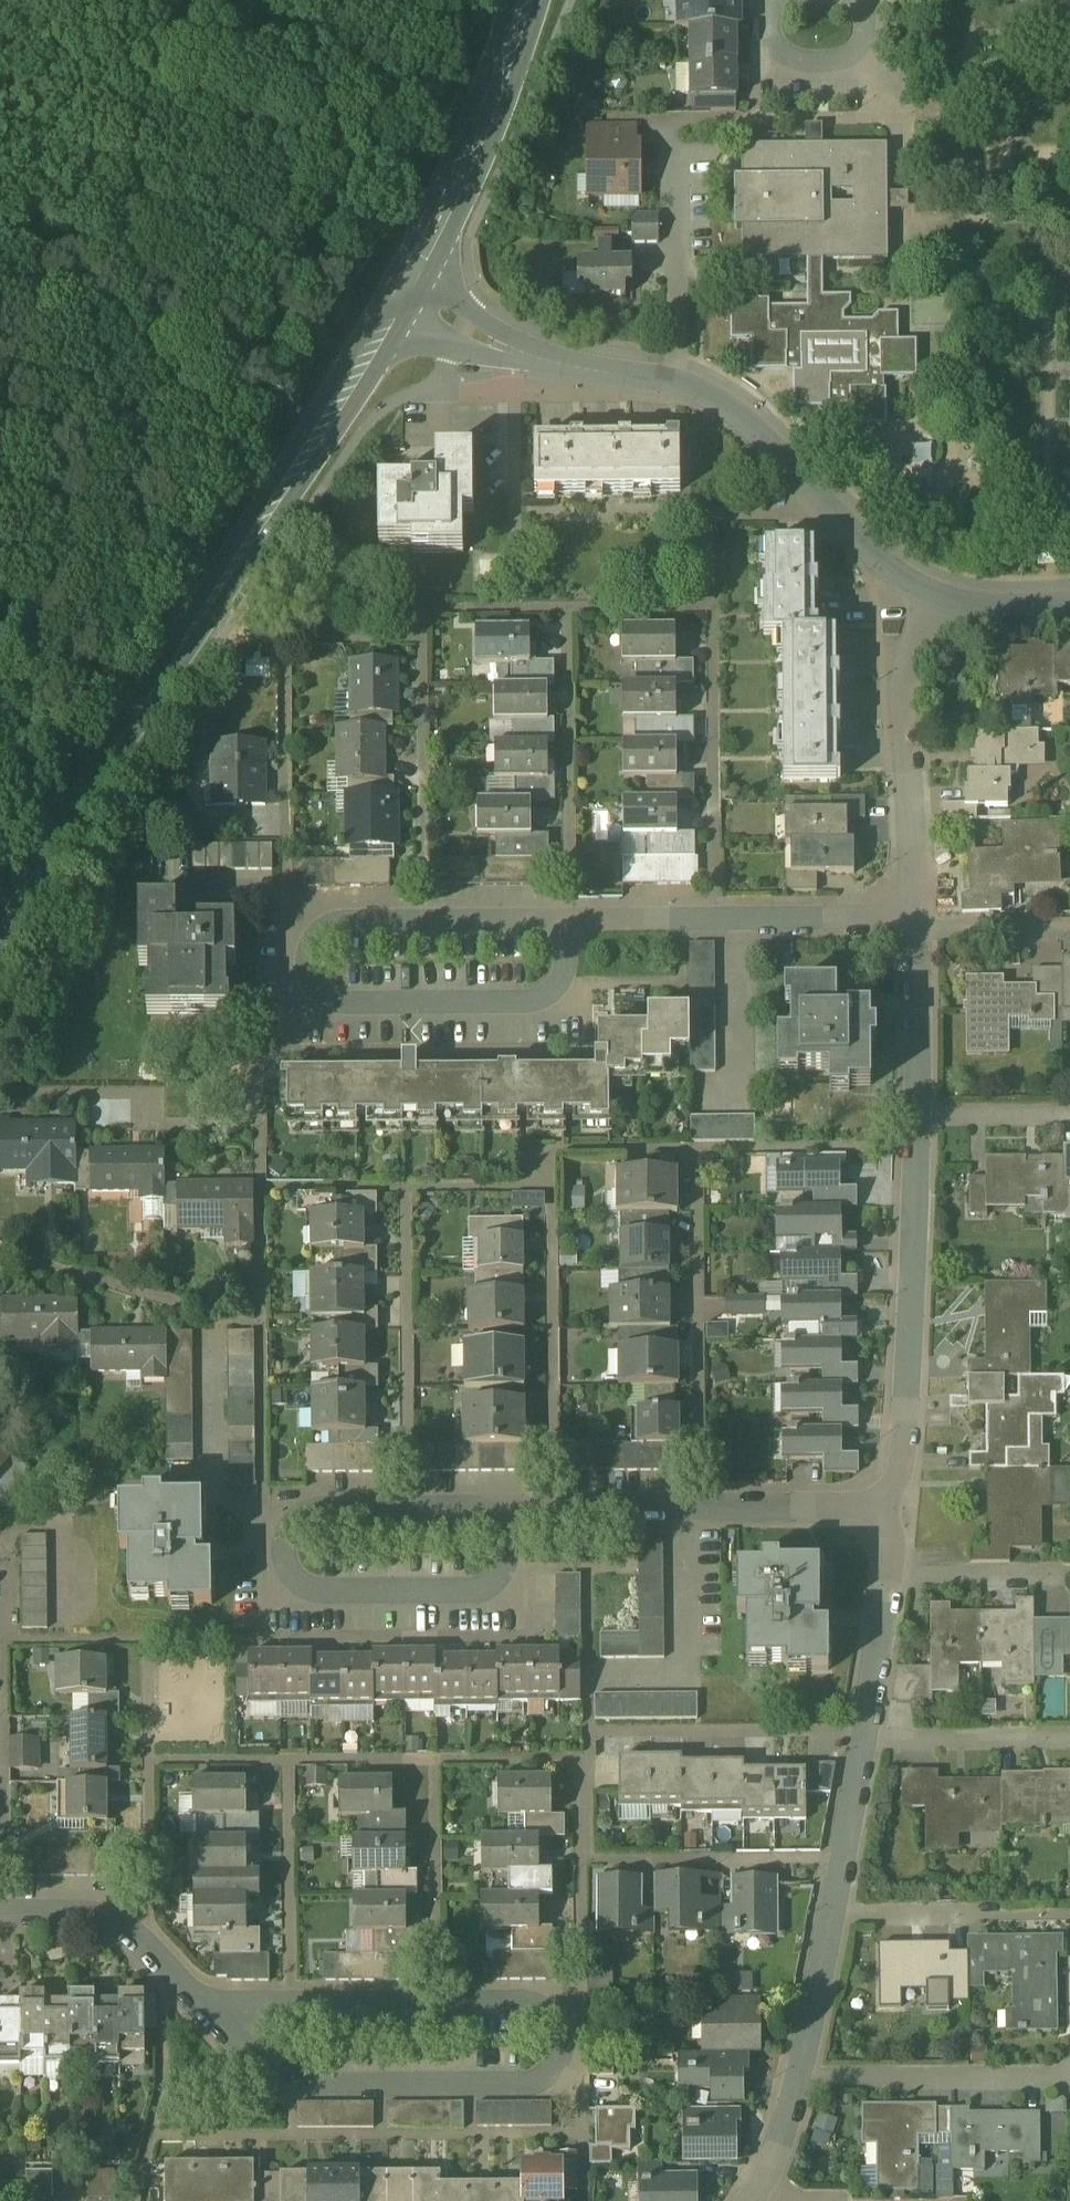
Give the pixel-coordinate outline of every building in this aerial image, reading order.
[(677,28),(692,28),(734,28),(739,28),(738,0),(677,0),(677,28)] [(734,28),(692,28),(692,64),(734,63),(734,28)] [(734,63),(692,64),(692,94),(692,99),(708,99),(733,99),(734,63)] [(688,64),(688,65),(680,66),(681,80),(678,83),(679,88),(681,92),(684,94),(692,94),(692,64),(688,64)] [(733,112),(733,99),(708,99),(708,113),(733,112)] [(807,142),(823,141),(822,123),(806,124),(807,142)] [(639,146),(615,146),(615,128),(589,128),(589,179),(604,178),(604,197),(640,197),(639,146)] [(743,229),(744,261),(808,260),(810,313),(804,307),(769,308),(768,303),(742,303),(734,310),(734,340),(753,339),(754,369),(801,369),(801,374),(797,374),(797,407),(848,407),(848,398),(853,398),(853,424),(886,425),(886,376),(916,376),(916,344),(889,344),(888,339),(893,339),(900,333),(900,313),(881,314),(873,321),(846,321),(846,314),(853,306),(853,296),(824,296),(824,260),(889,259),(888,209),(882,210),(881,196),(888,196),(888,146),(822,147),(822,153),(808,153),(808,147),(742,147),(743,179),(735,179),(736,213),(734,214),(733,215),(732,216),(732,218),(732,220),(733,221),(734,222),(736,222),(736,229),(743,229)] [(659,216),(632,216),(632,244),(659,244),(659,216)] [(599,243),(599,262),(578,262),(578,280),(585,280),(585,299),(626,298),(625,280),(632,280),(632,262),(611,262),(611,243),(599,243)] [(571,440),(535,440),(535,494),(681,493),(680,436),(668,436),(667,439),(632,440),(632,436),(619,436),(619,440),(584,440),(584,437),(571,437),(571,440)] [(436,487),(378,487),(379,546),(412,546),(412,554),(463,554),(462,517),(473,517),(473,455),(436,456),(436,487)] [(1053,539),(1037,540),(1039,567),(1056,566),(1053,539)] [(814,546),(767,546),(767,590),(764,590),(764,637),(784,637),(784,782),(841,782),(841,770),(837,770),(837,735),(841,735),(841,721),(837,721),(837,686),(841,686),(841,673),(837,673),(837,637),(819,637),(819,624),(814,624),(814,590),(819,590),(819,578),(814,578),(814,546)] [(677,629),(624,629),(624,632),(628,632),(628,663),(624,663),(624,665),(636,665),(677,665),(677,662),(677,629)] [(531,631),(478,631),(479,666),(512,665),(531,665),(531,663),(531,631)] [(999,654),(1000,682),(999,684),(999,688),(999,692),(1000,693),(1001,696),(1003,698),(1004,699),(1006,701),(1008,702),(1014,703),(1031,702),(1031,696),(1058,695),(1058,686),(1069,686),(1069,645),(1055,645),(1055,649),(1046,649),(1046,653),(999,654)] [(249,662),(250,677),(271,676),(271,661),(249,662)] [(677,665),(636,665),(636,686),(677,686),(695,686),(695,662),(677,662),(677,665)] [(399,663),(353,663),(354,728),(387,728),(395,728),(395,714),(400,714),(399,663)] [(531,663),(531,665),(512,665),(512,687),(549,687),(556,687),(555,663),(531,663)] [(636,686),(625,686),(624,688),(629,688),(629,721),(625,721),(625,722),(637,722),(678,722),(678,720),(677,686),(636,686)] [(512,687),(496,687),(496,723),(516,723),(549,722),(549,720),(549,687),(512,687)] [(549,720),(549,722),(516,723),(517,744),(549,744),(556,744),(556,720),(549,720)] [(678,722),(637,722),(637,742),(637,744),(678,743),(696,743),(696,720),(678,720),(678,722)] [(354,728),(339,728),(339,780),(350,780),(350,794),(395,794),(395,773),(388,773),(387,728),(354,728)] [(1039,732),(974,732),(974,773),(966,773),(966,787),(964,787),(965,804),(940,804),(940,821),(977,821),(977,807),(1008,807),(1008,791),(1009,791),(1008,775),(1010,775),(1012,775),(1014,774),(1016,772),(1017,769),(1017,767),(1016,766),(1015,764),(1012,762),(1012,760),(1039,759),(1039,732)] [(637,744),(624,744),(624,780),(649,780),(678,779),(678,777),(678,743),(637,744)] [(517,744),(497,745),(497,780),(502,780),(515,780),(550,780),(550,776),(549,744),(517,744)] [(266,745),(214,745),(214,805),(266,805),(266,745)] [(550,776),(550,780),(515,780),(515,802),(532,802),(557,802),(556,776),(550,776)] [(678,777),(678,779),(649,780),(649,801),(678,801),(696,801),(695,777),(678,777)] [(350,794),(347,794),(348,847),(352,847),(352,861),(376,861),(390,860),(396,860),(396,847),(401,847),(400,794),(395,794),(350,794)] [(864,799),(831,800),(831,814),(782,816),(783,844),(844,844),(844,822),(865,822),(864,799)] [(678,835),(678,801),(649,801),(624,801),(624,837),(649,837),(678,837),(678,835)] [(515,802),(479,802),(480,838),(497,838),(533,838),(532,834),(532,802),(515,802)] [(1052,824),(1009,827),(1011,859),(977,861),(979,897),(1003,895),(1003,899),(1055,895),(1052,860),(1059,860),(1058,842),(1053,842),(1052,824)] [(532,834),(533,838),(497,838),(498,860),(522,859),(536,859),(551,859),(550,834),(532,834)] [(678,837),(649,837),(649,858),(656,858),(669,858),(684,858),(696,858),(696,835),(678,835),(678,837)] [(844,844),(783,844),(784,895),(815,894),(815,881),(852,880),(850,844),(844,844)] [(274,845),(195,846),(195,871),(274,870),(274,845)] [(656,885),(656,858),(649,858),(642,859),(643,885),(656,885)] [(669,858),(656,858),(656,885),(669,885),(669,858)] [(684,885),(684,858),(669,858),(669,885),(684,885)] [(700,885),(700,858),(696,858),(684,858),(684,885),(700,885)] [(536,886),(536,859),(522,859),(522,886),(536,886)] [(642,859),(624,859),(624,886),(643,885),(642,859)] [(390,860),(376,861),(376,887),(390,887),(390,860)] [(336,861),(293,861),(293,888),(336,887),(336,861)] [(348,861),(336,861),(336,887),(348,887),(348,861)] [(352,861),(348,861),(348,887),(363,887),(363,861),(352,861)] [(376,887),(376,861),(363,861),(363,887),(376,887)] [(979,897),(963,898),(964,913),(1004,911),(1003,899),(1003,895),(979,897)] [(200,935),(180,935),(180,904),(141,904),(142,968),(153,968),(153,999),(150,999),(151,1015),(233,1014),(233,998),(230,998),(229,967),(238,967),(238,924),(200,924),(200,935)] [(717,944),(689,945),(691,1074),(719,1074),(717,944)] [(1062,958),(1062,970),(1062,1014),(1063,1025),(1069,1025),(1069,958),(1062,958)] [(1062,1014),(1062,970),(1033,971),(1033,990),(1053,989),(1053,1014),(1062,1014)] [(1001,981),(967,981),(967,1006),(974,1006),(974,1014),(967,1015),(967,1055),(1007,1055),(1007,1014),(1030,1014),(1031,1017),(1032,1019),(1033,1021),(1035,1022),(1037,1023),(1053,1023),(1053,1014),(1053,989),(1033,990),(1001,990),(1001,981)] [(869,1013),(848,1013),(849,1023),(837,1024),(837,988),(792,989),(793,1038),(780,1038),(780,1073),(830,1073),(830,1088),(870,1087),(869,1013)] [(690,1011),(648,1011),(649,1042),(643,1042),(643,1036),(607,1036),(607,1056),(596,1056),(596,1078),(482,1079),(419,1081),(419,1057),(404,1057),(404,1081),(288,1082),(288,1116),(308,1116),(308,1123),(324,1123),(324,1129),(325,1129),(325,1116),(340,1116),(340,1123),(358,1123),(358,1129),(360,1129),(360,1116),(386,1115),(386,1123),(403,1123),(403,1129),(404,1129),(404,1115),(420,1115),(419,1123),(437,1122),(437,1129),(440,1129),(440,1115),(467,1115),(467,1122),(482,1122),(482,1129),(484,1129),(483,1114),(499,1114),(499,1121),(518,1121),(518,1114),(546,1114),(545,1121),(564,1120),(564,1114),(591,1114),(591,1120),(610,1120),(610,1079),(626,1079),(626,1072),(643,1072),(643,1067),(671,1067),(671,1052),(690,1052),(690,1011)] [(755,1143),(755,1118),(692,1119),(692,1144),(755,1143)] [(13,1124),(13,1120),(0,1120),(0,1167),(53,1167),(53,1184),(77,1184),(77,1167),(77,1152),(76,1124),(13,1124)] [(165,1151),(77,1152),(77,1167),(92,1167),(92,1192),(146,1191),(146,1200),(165,1200),(165,1186),(165,1151)] [(660,1157),(660,1173),(620,1173),(620,1215),(670,1215),(679,1214),(679,1157),(660,1157)] [(1064,1159),(985,1160),(985,1179),(985,1202),(988,1202),(1043,1201),(1043,1217),(1064,1217),(1064,1159)] [(836,1165),(781,1166),(781,1171),(785,1171),(785,1194),(814,1194),(837,1194),(837,1192),(836,1165)] [(985,1179),(969,1179),(970,1217),(988,1217),(988,1202),(985,1202),(985,1179)] [(254,1182),(179,1183),(179,1185),(179,1208),(180,1231),(229,1231),(229,1247),(254,1247),(254,1182)] [(179,1208),(179,1185),(165,1186),(165,1200),(165,1208),(179,1208)] [(570,1209),(585,1209),(585,1189),(570,1188),(570,1209)] [(856,1208),(856,1191),(837,1192),(837,1194),(814,1194),(814,1209),(841,1209),(856,1208)] [(513,1193),(513,1208),(547,1208),(547,1193),(513,1193)] [(378,1195),(347,1195),(347,1204),(337,1204),(337,1195),(298,1195),(298,1215),(311,1215),(364,1214),(365,1216),(378,1216),(378,1195)] [(814,1209),(782,1209),(782,1215),(785,1214),(786,1242),(812,1242),(838,1241),(838,1238),(837,1217),(841,1217),(841,1209),(814,1209)] [(364,1214),(311,1215),(312,1252),(334,1251),(365,1251),(365,1249),(365,1216),(364,1214)] [(670,1215),(621,1215),(622,1272),(623,1272),(628,1272),(670,1272),(670,1215)] [(523,1220),(470,1220),(470,1241),(480,1241),(480,1273),(524,1273),(523,1220)] [(856,1253),(856,1238),(838,1238),(838,1241),(812,1242),(812,1253),(837,1253),(856,1253)] [(365,1249),(365,1251),(334,1251),(335,1274),(365,1274),(378,1274),(378,1249),(365,1249)] [(812,1253),(788,1253),(788,1259),(789,1259),(789,1284),(824,1284),(837,1284),(837,1280),(837,1253),(812,1253)] [(670,1272),(628,1272),(628,1293),(618,1293),(618,1309),(612,1309),(612,1330),(620,1330),(670,1329),(670,1272)] [(480,1273),(476,1273),(476,1331),(500,1331),(524,1330),(524,1273),(480,1273)] [(335,1274),(312,1274),(312,1317),(337,1317),(337,1332),(367,1332),(378,1331),(378,1310),(365,1310),(365,1274),(335,1274)] [(857,1280),(837,1280),(837,1284),(824,1284),(824,1297),(838,1297),(857,1297),(857,1280)] [(1046,1284),(985,1285),(986,1362),(1025,1362),(1025,1321),(1012,1321),(1011,1310),(1046,1310),(1046,1284)] [(824,1297),(788,1298),(787,1302),(790,1302),(791,1327),(823,1327),(838,1326),(838,1324),(838,1297),(824,1297)] [(763,1298),(728,1298),(728,1314),(763,1314),(763,1298)] [(78,1300),(6,1301),(6,1323),(6,1343),(45,1342),(45,1339),(56,1338),(56,1350),(78,1350),(78,1334),(78,1300)] [(856,1324),(838,1324),(838,1326),(823,1327),(824,1341),(839,1341),(844,1341),(856,1341),(856,1324)] [(823,1327),(791,1327),(791,1342),(816,1341),(824,1341),(823,1327)] [(681,1387),(680,1329),(670,1329),(620,1330),(621,1387),(675,1387),(681,1387)] [(524,1330),(500,1331),(500,1344),(525,1344),(524,1330)] [(255,1332),(228,1333),(228,1347),(255,1347),(255,1332)] [(337,1332),(314,1332),(314,1370),(329,1370),(367,1370),(367,1367),(367,1332),(337,1332)] [(166,1333),(94,1334),(94,1350),(94,1376),(145,1375),(145,1382),(167,1381),(167,1375),(167,1361),(167,1347),(166,1333)] [(193,1333),(166,1333),(167,1347),(193,1347),(193,1333)] [(94,1350),(94,1334),(78,1334),(78,1350),(94,1350)] [(791,1342),(787,1342),(787,1346),(792,1346),(792,1372),(823,1371),(840,1371),(840,1368),(839,1341),(824,1341),(816,1341),(791,1342)] [(500,1344),(466,1344),(466,1388),(508,1388),(526,1388),(525,1344),(500,1344)] [(193,1347),(167,1347),(167,1361),(193,1360),(193,1347)] [(255,1347),(228,1347),(229,1360),(255,1360),(255,1347)] [(193,1360),(167,1361),(167,1375),(193,1375),(193,1360)] [(255,1360),(229,1360),(229,1374),(255,1374),(255,1360)] [(986,1362),(968,1362),(969,1378),(1018,1378),(1025,1377),(1025,1362),(986,1362)] [(367,1370),(329,1370),(329,1389),(367,1389),(380,1389),(380,1367),(367,1367),(367,1370)] [(856,1368),(840,1368),(840,1371),(823,1371),(823,1386),(839,1386),(856,1385),(856,1368)] [(255,1374),(229,1374),(229,1389),(255,1388),(255,1374)] [(193,1375),(167,1375),(167,1381),(167,1389),(193,1389),(193,1375)] [(1018,1398),(1003,1398),(1003,1405),(987,1405),(986,1407),(987,1455),(970,1455),(970,1470),(988,1471),(1008,1470),(1008,1452),(1030,1452),(1030,1432),(1030,1419),(1057,1418),(1056,1377),(1025,1377),(1018,1378),(1018,1398)] [(1018,1378),(969,1378),(969,1407),(986,1407),(987,1405),(1003,1405),(1003,1398),(1018,1398),(1018,1378)] [(823,1386),(789,1386),(789,1391),(791,1391),(792,1416),(824,1415),(840,1415),(840,1412),(839,1386),(823,1386)] [(675,1387),(652,1387),(652,1410),(638,1410),(639,1445),(652,1445),(667,1445),(675,1444),(675,1387)] [(255,1388),(229,1389),(229,1402),(255,1401),(255,1388)] [(526,1388),(508,1388),(508,1402),(526,1402),(526,1388)] [(193,1389),(167,1389),(167,1404),(194,1403),(193,1389)] [(329,1389),(314,1390),(314,1434),(339,1434),(339,1447),(375,1447),(380,1446),(380,1434),(367,1434),(367,1389),(329,1389)] [(309,1391),(276,1390),(276,1406),(308,1406),(309,1391)] [(256,1428),(255,1401),(229,1402),(229,1429),(256,1428)] [(508,1402),(464,1402),(464,1446),(466,1446),(480,1446),(493,1446),(507,1446),(521,1446),(526,1445),(526,1402),(508,1402)] [(194,1403),(167,1404),(167,1417),(194,1417),(194,1403)] [(857,1430),(857,1412),(840,1412),(840,1415),(824,1415),(824,1430),(839,1430),(857,1430)] [(194,1432),(194,1417),(167,1417),(167,1432),(194,1432)] [(256,1428),(229,1429),(229,1443),(256,1443),(256,1428)] [(824,1430),(788,1430),(788,1434),(792,1434),(792,1461),(825,1461),(840,1461),(840,1459),(839,1430),(824,1430)] [(194,1432),(167,1432),(167,1446),(194,1446),(194,1432)] [(1043,1448),(1043,1432),(1030,1432),(1030,1452),(1008,1452),(1008,1470),(1050,1470),(1050,1448),(1043,1448)] [(256,1443),(229,1443),(229,1458),(256,1458),(256,1443)] [(587,1445),(575,1445),(575,1472),(587,1471),(587,1445)] [(598,1471),(598,1445),(587,1445),(587,1471),(598,1471)] [(612,1445),(598,1445),(598,1471),(613,1471),(612,1445)] [(626,1471),(626,1445),(612,1445),(613,1471),(626,1471)] [(639,1445),(626,1445),(626,1471),(639,1471),(639,1445)] [(652,1445),(639,1445),(639,1471),(652,1471),(652,1445)] [(667,1445),(652,1445),(652,1471),(667,1471),(667,1445)] [(194,1446),(167,1446),(168,1461),(194,1461),(194,1446)] [(442,1446),(429,1446),(429,1473),(442,1473),(442,1446)] [(455,1473),(455,1446),(442,1446),(442,1473),(455,1473)] [(466,1473),(466,1446),(464,1446),(455,1446),(455,1473),(466,1473)] [(480,1472),(480,1446),(466,1446),(466,1473),(480,1472)] [(493,1472),(493,1446),(480,1446),(480,1472),(493,1472)] [(507,1472),(507,1446),(493,1446),(493,1472),(507,1472)] [(521,1472),(521,1446),(507,1446),(507,1472),(521,1472)] [(334,1447),(307,1447),(307,1474),(334,1474),(334,1447)] [(339,1447),(334,1447),(334,1474),(348,1474),(347,1447),(339,1447)] [(361,1447),(347,1447),(348,1474),(361,1473),(361,1447)] [(375,1473),(375,1447),(361,1447),(361,1473),(375,1473)] [(14,1459),(0,1450),(0,1480),(14,1459)] [(256,1458),(229,1458),(229,1473),(256,1472),(256,1458)] [(857,1458),(840,1459),(840,1461),(825,1461),(825,1475),(857,1475),(857,1458)] [(988,1471),(988,1548),(988,1550),(1010,1550),(1032,1550),(1032,1495),(1069,1495),(1069,1470),(1050,1470),(1008,1470),(988,1471)] [(256,1472),(229,1473),(230,1487),(256,1487),(256,1472)] [(147,1505),(123,1505),(123,1550),(132,1550),(132,1599),(171,1599),(171,1607),(213,1607),(213,1561),(204,1561),(204,1502),(164,1502),(164,1496),(147,1496),(147,1505)] [(664,1531),(639,1531),(639,1544),(664,1544),(664,1531)] [(48,1550),(47,1537),(23,1537),(23,1551),(48,1550)] [(664,1544),(639,1544),(639,1556),(664,1556),(664,1544)] [(988,1550),(988,1548),(970,1549),(970,1564),(1010,1563),(1010,1550),(988,1550)] [(48,1563),(48,1550),(23,1551),(23,1563),(48,1563)] [(664,1556),(639,1556),(639,1569),(664,1569),(664,1556)] [(48,1563),(23,1563),(23,1577),(48,1577),(48,1563)] [(780,1564),(762,1565),(762,1572),(740,1572),(741,1590),(738,1590),(739,1618),(747,1617),(748,1665),(788,1664),(788,1673),(830,1672),(829,1628),(822,1628),(821,1589),(817,1589),(817,1571),(780,1571),(780,1564)] [(664,1569),(639,1569),(639,1582),(664,1582),(664,1569)] [(581,1576),(556,1576),(556,1589),(581,1588),(581,1576)] [(48,1590),(48,1577),(23,1577),(23,1590),(48,1590)] [(664,1582),(639,1582),(639,1595),(664,1595),(664,1582)] [(581,1588),(556,1589),(556,1601),(582,1601),(581,1588)] [(48,1590),(23,1590),(23,1604),(49,1604),(48,1590)] [(664,1595),(639,1595),(639,1608),(664,1608),(664,1595)] [(582,1601),(556,1601),(556,1614),(582,1614),(582,1601)] [(1012,1615),(980,1615),(980,1657),(1005,1657),(1006,1659),(1008,1659),(1008,1682),(1034,1682),(1034,1676),(1034,1625),(1034,1601),(1015,1601),(1015,1616),(1012,1616),(1012,1615)] [(49,1617),(49,1604),(23,1604),(23,1617),(49,1617)] [(952,1606),(932,1607),(933,1669),(933,1693),(959,1693),(958,1666),(980,1666),(980,1657),(980,1615),(952,1615),(952,1606)] [(664,1608),(639,1608),(639,1620),(664,1620),(664,1608)] [(582,1614),(556,1614),(557,1627),(582,1626),(582,1614)] [(49,1631),(49,1617),(23,1617),(23,1631),(49,1631)] [(664,1620),(639,1620),(639,1633),(664,1633),(664,1620)] [(1062,1625),(1034,1625),(1034,1676),(1051,1676),(1051,1656),(1063,1656),(1062,1625)] [(582,1626),(557,1627),(557,1640),(582,1639),(582,1626)] [(664,1633),(639,1633),(639,1636),(639,1646),(664,1646),(664,1633)] [(639,1646),(639,1636),(602,1637),(602,1659),(639,1658),(639,1646)] [(664,1646),(639,1646),(639,1658),(665,1658),(664,1646)] [(529,1653),(498,1653),(498,1659),(498,1703),(529,1703),(529,1653)] [(560,1653),(529,1653),(529,1703),(561,1702),(560,1654),(560,1653)] [(581,1653),(560,1654),(561,1702),(581,1702),(581,1653)] [(281,1655),(250,1655),(250,1668),(250,1699),(250,1705),(282,1705),(282,1703),(281,1655)] [(312,1655),(281,1655),(282,1703),(313,1703),(312,1659),(312,1655)] [(405,1655),(374,1655),(374,1660),(375,1703),(406,1703),(405,1655)] [(436,1655),(405,1655),(406,1703),(436,1703),(436,1659),(436,1655)] [(343,1660),(312,1659),(313,1703),(313,1710),(344,1710),(343,1660)] [(467,1659),(436,1659),(436,1703),(436,1708),(467,1708),(467,1659)] [(498,1659),(467,1659),(467,1708),(498,1708),(498,1703),(498,1659)] [(107,1660),(57,1661),(57,1696),(89,1696),(108,1696),(108,1694),(107,1660)] [(374,1660),(343,1660),(344,1710),(375,1710),(375,1703),(374,1660)] [(250,1699),(250,1668),(238,1668),(238,1699),(250,1699)] [(914,1669),(897,1670),(891,1705),(914,1705),(914,1669)] [(933,1669),(914,1669),(914,1705),(933,1704),(933,1693),(933,1669)] [(697,1693),(596,1693),(596,1719),(697,1719),(697,1693)] [(108,1694),(108,1696),(89,1696),(90,1718),(108,1718),(121,1718),(121,1694),(108,1694)] [(90,1718),(71,1718),(72,1772),(81,1772),(108,1771),(108,1769),(108,1718),(90,1718)] [(43,1769),(43,1738),(12,1738),(11,1768),(43,1769)] [(651,1759),(620,1759),(620,1808),(652,1808),(651,1759)] [(682,1759),(651,1759),(652,1808),(682,1807),(682,1764),(682,1759)] [(837,1763),(806,1764),(806,1771),(807,1794),(831,1793),(837,1763)] [(713,1764),(682,1764),(682,1807),(682,1813),(713,1813),(713,1764)] [(744,1764),(713,1764),(713,1813),(744,1813),(744,1771),(744,1764)] [(329,1769),(309,1768),(308,1785),(329,1786),(329,1769)] [(108,1769),(108,1771),(81,1772),(81,1784),(106,1784),(122,1784),(122,1769),(108,1769)] [(775,1771),(744,1771),(744,1813),(744,1821),(775,1821),(775,1771)] [(806,1771),(775,1771),(775,1821),(807,1821),(807,1794),(806,1771)] [(1015,1777),(1015,1797),(1015,1830),(1019,1830),(1019,1826),(1042,1826),(1042,1830),(1046,1830),(1046,1820),(1069,1820),(1069,1775),(1052,1775),(1052,1777),(1015,1777)] [(928,1776),(906,1776),(906,1806),(928,1806),(928,1776)] [(1002,1784),(934,1785),(934,1776),(928,1776),(928,1806),(929,1849),(956,1849),(956,1835),(1003,1835),(1003,1830),(1002,1797),(1002,1784)] [(553,1779),(499,1780),(500,1818),(526,1818),(527,1839),(539,1839),(566,1839),(566,1817),(553,1817),(553,1779)] [(394,1780),(341,1781),(341,1818),(372,1818),(372,1840),(408,1840),(408,1818),(394,1818),(394,1780)] [(247,1781),(194,1781),(194,1818),(195,1818),(247,1818),(247,1816),(247,1781)] [(81,1784),(59,1785),(60,1808),(69,1807),(69,1823),(106,1823),(106,1784),(81,1784)] [(1015,1797),(1002,1797),(1003,1830),(1015,1830),(1015,1797)] [(247,1818),(195,1818),(195,1841),(248,1841),(261,1841),(261,1816),(247,1816),(247,1818)] [(527,1839),(487,1839),(487,1876),(511,1876),(511,1897),(540,1897),(553,1896),(553,1875),(539,1875),(539,1839),(527,1839)] [(372,1840),(354,1840),(354,1876),(378,1876),(378,1898),(408,1897),(418,1897),(418,1872),(408,1872),(408,1840),(372,1840)] [(195,1841),(194,1841),(194,1878),(220,1877),(249,1877),(249,1873),(248,1841),(195,1841)] [(37,1877),(37,1851),(24,1851),(24,1878),(37,1877)] [(50,1851),(37,1851),(37,1877),(50,1877),(50,1851)] [(63,1851),(50,1851),(50,1877),(63,1877),(63,1851)] [(75,1851),(63,1851),(63,1877),(75,1877),(75,1851)] [(90,1851),(75,1851),(75,1877),(90,1877),(90,1851)] [(103,1851),(90,1851),(90,1877),(103,1877),(103,1851)] [(249,1873),(249,1877),(220,1877),(221,1899),(248,1898),(261,1898),(261,1873),(249,1873)] [(170,1881),(169,1891),(188,1893),(189,1883),(170,1881)] [(773,1882),(754,1882),(754,1884),(737,1884),(737,1911),(721,1911),(721,1931),(721,1934),(773,1934),(773,1882)] [(637,1884),(622,1884),(622,1883),(602,1883),(602,1925),(634,1925),(634,1931),(655,1931),(654,1911),(637,1911),(637,1884)] [(700,1883),(654,1883),(654,1910),(669,1910),(669,1926),(697,1925),(697,1931),(721,1931),(721,1911),(721,1900),(700,1900),(700,1883)] [(378,1898),(355,1898),(355,1933),(374,1933),(374,1955),(378,1955),(390,1955),(416,1955),(421,1955),(420,1932),(408,1932),(408,1897),(378,1898)] [(511,1897),(483,1897),(483,1931),(514,1931),(514,1954),(534,1954),(548,1954),(554,1954),(554,1931),(540,1931),(540,1897),(511,1897)] [(221,1899),(194,1899),(194,1934),(221,1934),(249,1934),(249,1930),(248,1898),(221,1899)] [(261,1930),(249,1930),(249,1934),(221,1934),(222,1956),(229,1956),(243,1956),(256,1955),(262,1955),(261,1930)] [(968,1946),(968,1963),(969,1991),(985,1991),(985,1978),(1021,1977),(1022,2034),(1069,2034),(1069,1962),(1069,1945),(968,1946)] [(951,1963),(951,1946),(926,1947),(926,1952),(913,1952),(912,1947),(879,1947),(880,2011),(902,2011),(902,1988),(950,1987),(951,2005),(969,2005),(969,1991),(968,1963),(951,1963)] [(508,1954),(496,1954),(496,1981),(508,1981),(508,1954)] [(522,1981),(522,1954),(514,1954),(508,1954),(508,1981),(522,1981)] [(534,1954),(522,1954),(522,1981),(535,1981),(534,1954)] [(548,1980),(548,1954),(534,1954),(535,1981),(548,1980)] [(562,1980),(562,1954),(554,1954),(548,1954),(548,1980),(562,1980)] [(256,1955),(243,1956),(243,1982),(256,1982),(256,1955)] [(270,1982),(270,1955),(262,1955),(256,1955),(256,1982),(270,1982)] [(349,1955),(337,1956),(337,1982),(349,1982),(349,1955)] [(364,1955),(349,1955),(349,1982),(365,1982),(364,1955)] [(378,1982),(378,1955),(374,1955),(364,1955),(365,1982),(378,1982)] [(390,1955),(378,1955),(378,1982),(391,1982),(390,1955)] [(416,1955),(390,1955),(391,1982),(416,1981),(416,1955)] [(222,1956),(215,1956),(215,1976),(229,1976),(229,1956),(222,1956)] [(243,1956),(229,1956),(229,1976),(229,1982),(243,1982),(243,1956)] [(337,1982),(337,1956),(323,1956),(323,1982),(337,1982)] [(753,1992),(754,1973),(727,1972),(727,1992),(753,1992)] [(614,1986),(613,1973),(588,1974),(588,1987),(614,1986)] [(146,1994),(120,1994),(120,2003),(120,2057),(146,2056),(146,1994)] [(46,1995),(21,1995),(21,2004),(21,2057),(46,2057),(46,2004),(46,1995)] [(95,1995),(71,1995),(71,2004),(71,2057),(96,2057),(95,2004),(95,1995)] [(761,1998),(731,1999),(731,2018),(758,2017),(761,2017),(761,1998)] [(758,2017),(731,2018),(731,1999),(708,1999),(708,2020),(715,2020),(715,2050),(759,2049),(758,2017)] [(120,2003),(95,2004),(96,2057),(96,2066),(120,2066),(120,2057),(120,2003)] [(21,2004),(0,2004),(0,2066),(21,2066),(21,2057),(21,2004)] [(71,2004),(46,2004),(46,2057),(46,2066),(71,2066),(71,2057),(71,2004)] [(751,2054),(679,2054),(680,2074),(693,2074),(693,2093),(712,2093),(712,2101),(744,2101),(744,2072),(751,2072),(751,2054)] [(96,2057),(71,2057),(71,2066),(71,2070),(96,2070),(96,2066),(96,2057)] [(71,2066),(46,2066),(46,2079),(47,2079),(70,2079),(71,2079),(71,2070),(71,2066)] [(438,2103),(426,2104),(426,2128),(438,2128),(438,2103)] [(451,2103),(438,2103),(438,2128),(451,2128),(451,2103)] [(464,2103),(451,2103),(451,2128),(464,2128),(464,2103)] [(490,2103),(478,2103),(478,2127),(490,2127),(490,2103)] [(503,2127),(503,2103),(490,2103),(490,2127),(503,2127)] [(515,2103),(503,2103),(503,2127),(515,2127),(515,2103)] [(527,2103),(515,2103),(515,2127),(527,2127),(527,2103)] [(540,2103),(527,2103),(527,2127),(540,2127),(540,2103)] [(552,2103),(540,2103),(540,2127),(553,2127),(552,2103)] [(311,2104),(298,2104),(298,2129),(311,2129),(311,2104)] [(323,2104),(311,2104),(311,2129),(324,2129),(323,2104)] [(336,2104),(323,2104),(324,2129),(336,2129),(336,2104)] [(349,2104),(336,2104),(336,2129),(349,2129),(349,2104)] [(362,2129),(361,2104),(349,2104),(349,2129),(362,2129)] [(374,2104),(361,2104),(362,2129),(374,2129),(374,2104)] [(400,2104),(387,2104),(388,2129),(401,2129),(400,2104)] [(413,2104),(400,2104),(401,2129),(413,2128),(413,2104)] [(426,2128),(426,2104),(413,2104),(413,2128),(426,2128)] [(918,2106),(863,2106),(862,2146),(877,2146),(877,2193),(919,2193),(919,2169),(919,2138),(937,2138),(937,2136),(937,2109),(936,2106),(934,2106),(934,2109),(918,2109),(918,2106)] [(718,2109),(687,2109),(687,2127),(686,2127),(686,2131),(695,2131),(695,2160),(735,2160),(735,2143),(728,2143),(728,2130),(727,2128),(718,2128),(718,2109)] [(742,2109),(718,2109),(718,2128),(727,2128),(728,2130),(742,2129),(742,2109)] [(952,2111),(952,2109),(937,2109),(937,2136),(952,2136),(952,2111)] [(635,2110),(595,2110),(595,2150),(630,2149),(630,2130),(635,2130),(635,2110)] [(970,2111),(952,2111),(952,2136),(953,2172),(975,2172),(975,2156),(970,2156),(970,2115),(970,2111)] [(819,2114),(815,2132),(834,2136),(838,2119),(819,2114)] [(1040,2115),(970,2115),(970,2156),(975,2156),(1024,2156),(1024,2165),(1040,2165),(1040,2115)] [(563,2192),(578,2191),(578,2156),(561,2156),(561,2165),(549,2165),(549,2163),(537,2163),(538,2165),(525,2165),(525,2185),(525,2200),(563,2200),(563,2192)] [(225,2166),(225,2200),(268,2200),(268,2177),(254,2177),(254,2165),(225,2166)] [(663,2179),(663,2165),(643,2165),(643,2186),(648,2186),(648,2200),(696,2200),(696,2196),(693,2196),(693,2179),(663,2179)] [(166,2166),(167,2200),(196,2200),(196,2166),(166,2166)] [(196,2166),(196,2200),(225,2200),(225,2166),(196,2166)] [(934,2193),(933,2169),(919,2169),(919,2193),(934,2193)] [(53,2172),(27,2172),(27,2175),(27,2199),(54,2199),(53,2172)] [(115,2172),(89,2172),(89,2199),(115,2199),(115,2172)] [(361,2176),(362,2200),(388,2200),(388,2175),(361,2176)] [(388,2175),(388,2200),(415,2200),(414,2175),(388,2175)] [(441,2175),(414,2175),(415,2200),(441,2200),(441,2186),(441,2175)] [(268,2177),(268,2200),(309,2200),(308,2176),(268,2177)] [(335,2176),(308,2176),(309,2200),(335,2200),(335,2176)] [(335,2176),(335,2200),(362,2200),(361,2176),(335,2176)] [(441,2186),(441,2200),(469,2200),(469,2185),(441,2186)] [(469,2185),(469,2200),(497,2200),(497,2185),(469,2185)] [(497,2185),(497,2200),(525,2200),(525,2185),(497,2185)]
